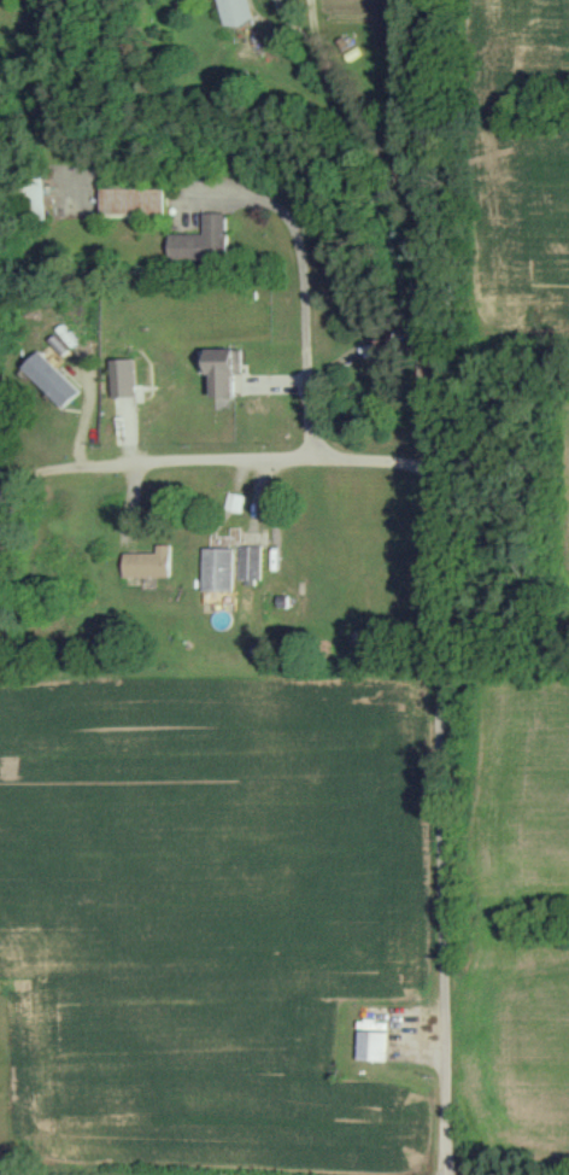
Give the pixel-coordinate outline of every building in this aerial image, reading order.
[(231,27),(260,19),(255,0),(225,0),(231,27)] [(21,221),(49,219),(46,175),(18,177),(21,221)] [(161,186),(100,186),(100,214),(161,214),(161,186)] [(163,259),(220,259),(220,211),(197,211),(197,232),(163,232),(163,259)] [(230,395),(230,348),(203,348),(203,395),(230,395)] [(83,390),(44,350),(27,366),(66,407),(83,390)] [(236,494),(222,492),(219,508),(233,510),(236,494)] [(169,576),(169,544),(155,544),(155,552),(123,552),(123,576),(169,576)] [(259,545),(237,545),(237,579),(259,579),(259,545)] [(232,547),(201,547),(201,590),(232,590),(232,547)] [(239,619),(250,619),(250,604),(239,604),(239,619)] [(387,1031),(357,1031),(357,1060),(387,1060),(387,1031)]
